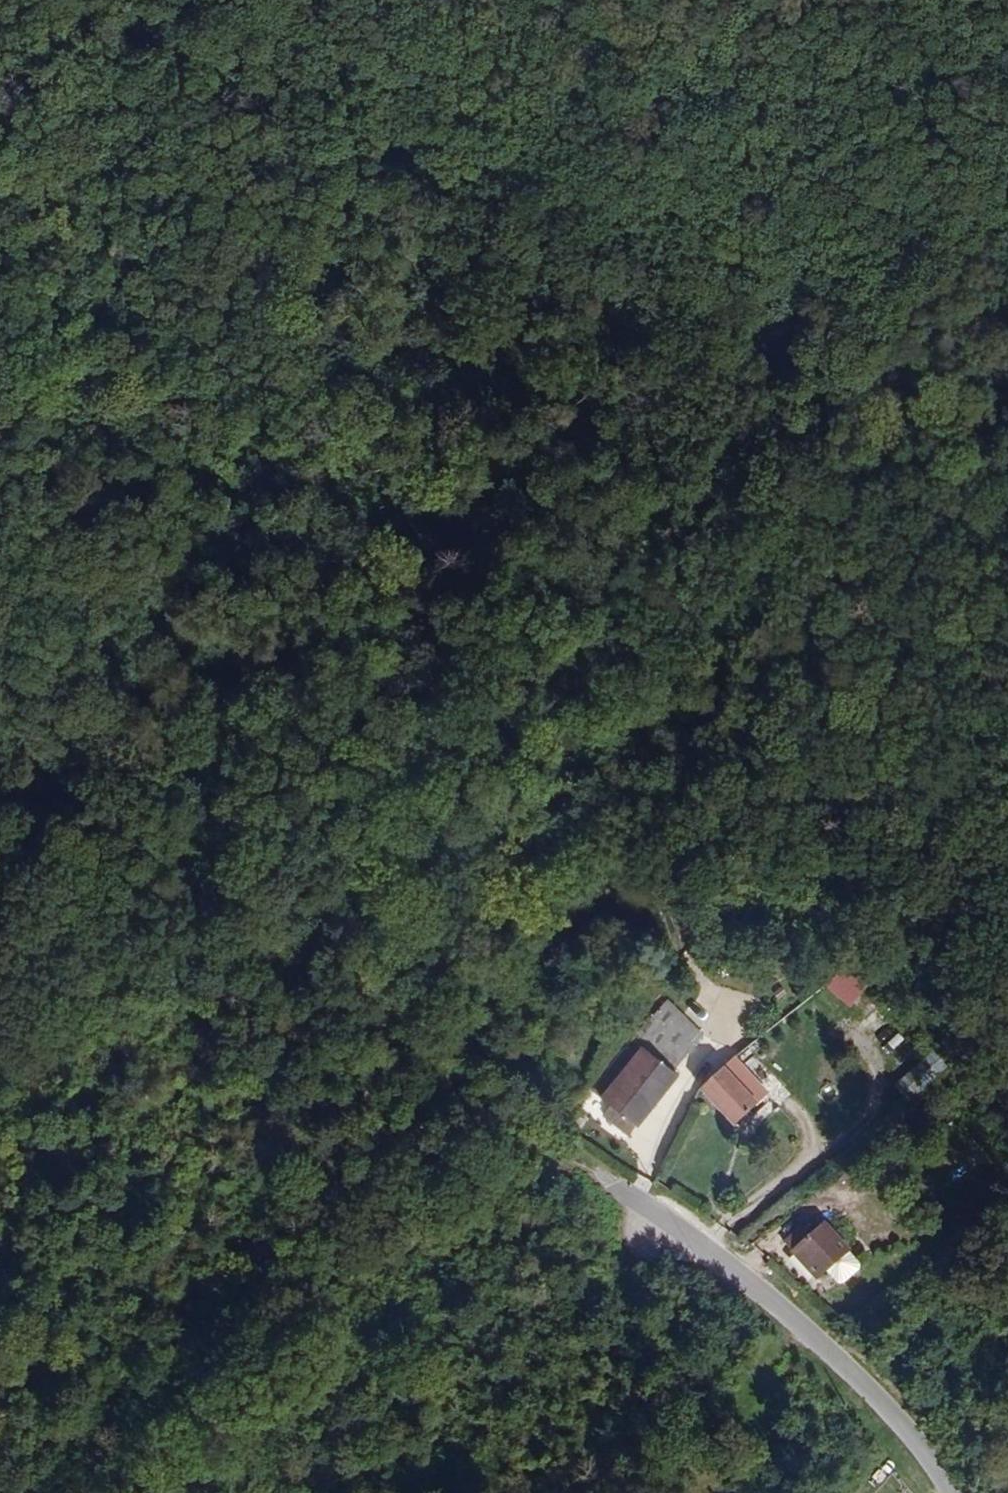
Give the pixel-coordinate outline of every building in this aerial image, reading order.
[(857,947),(837,967),(857,985),(877,963),(857,947)] [(646,1016),(639,1029),(680,1056),(705,1018),(667,993),(646,1016)] [(915,1075),(918,1071),(924,1077),(957,1046),(940,1026),(901,1059),(915,1075)] [(643,1123),(686,1061),(680,1056),(639,1029),(607,1083),(629,1098),(622,1108),(643,1123)] [(787,1086),(752,1052),(732,1072),(774,1100),(787,1086)] [(721,1090),(756,1118),(774,1100),(732,1072),(721,1090)] [(829,1272),(841,1286),(866,1264),(826,1219),(791,1250),(818,1281),(829,1272)]
